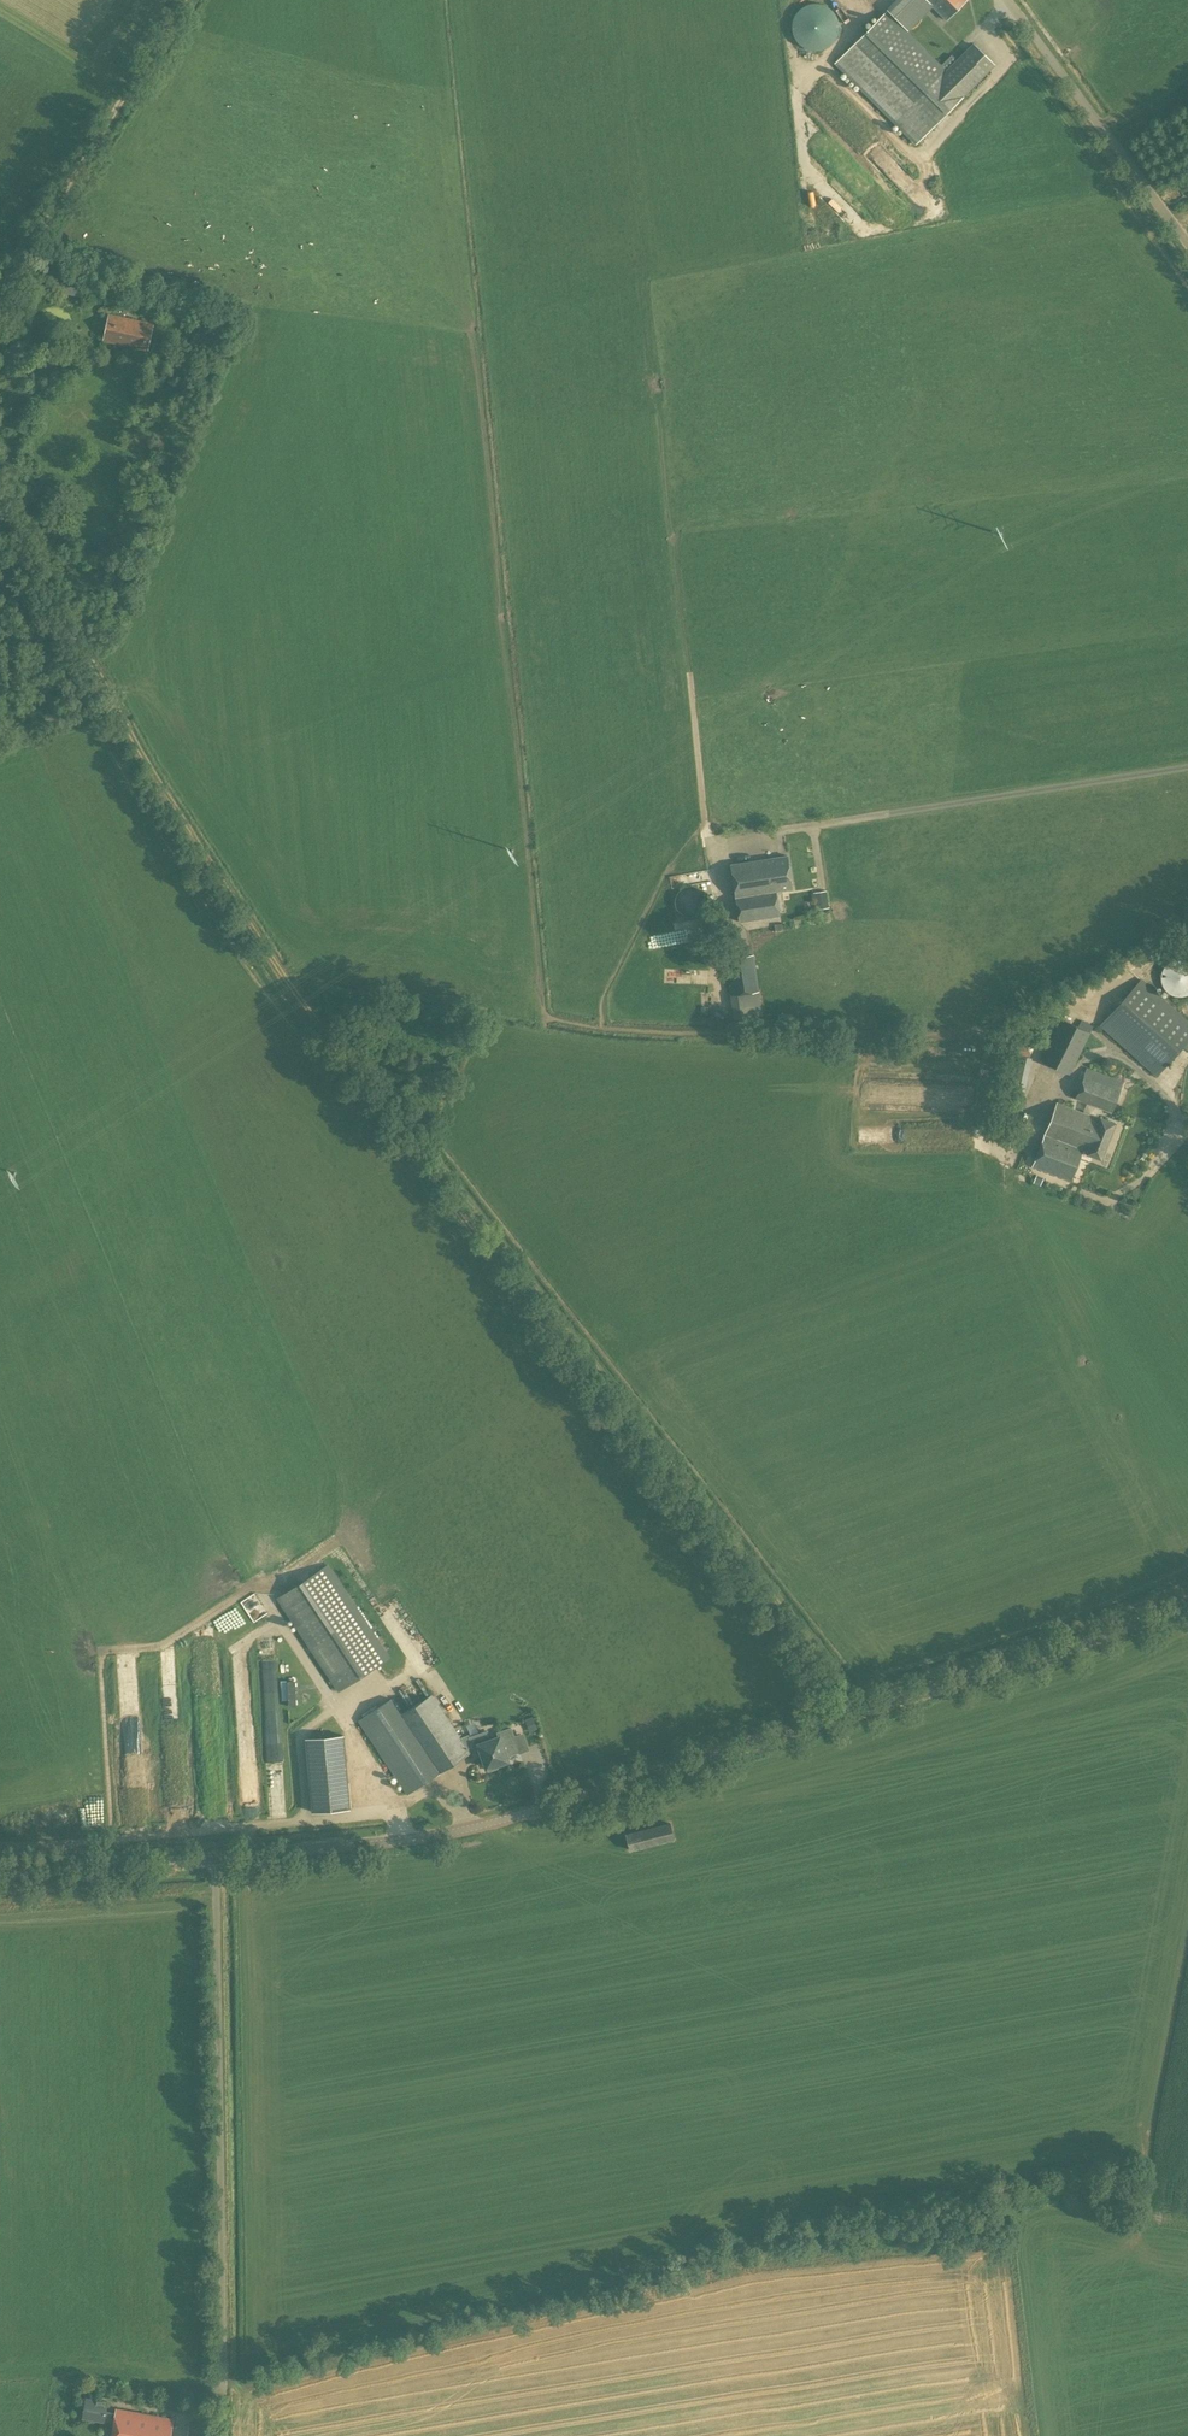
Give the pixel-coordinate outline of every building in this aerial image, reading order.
[(908,30),(932,6),(946,20),(966,0),(898,0),(888,10),(908,30)] [(821,4),(814,3),(808,4),(802,7),(797,12),(793,17),(792,24),(792,30),(794,37),(798,42),(803,46),(809,49),(816,50),(822,49),(828,46),(833,41),(837,35),(838,29),(838,22),(836,16),(832,11),(827,6),(821,4)] [(945,71),(886,12),(836,61),(916,142),(994,65),(973,44),(945,71)] [(83,297),(85,287),(57,280),(54,290),(83,297)] [(156,315),(157,307),(158,303),(144,300),(141,312),(156,315)] [(147,351),(153,324),(109,315),(103,341),(147,351)] [(730,864),(736,898),(740,922),(779,915),(776,892),(792,889),(787,855),(730,864)] [(678,912),(682,915),(687,917),(693,917),(698,915),(702,912),(705,907),(706,902),(705,897),(702,892),(698,888),(693,886),(688,886),(682,888),(678,892),(676,896),(675,902),(675,907),(678,912)] [(828,889),(814,892),(817,908),(830,906),(828,889)] [(734,1020),(762,1015),(759,991),(753,955),(725,960),(728,977),(729,977),(730,984),(729,984),(730,995),(731,995),(734,1020)] [(1187,994),(1187,961),(1185,960),(1179,959),(1173,960),(1168,963),(1164,967),(1161,972),(1160,978),(1161,984),(1164,989),(1168,993),(1174,996),(1180,997),(1185,996),(1187,994)] [(1187,1041),(1187,1021),(1141,978),(1099,1025),(1157,1076),(1187,1041)] [(1070,1074),(1090,1033),(1061,1019),(1041,1060),(1070,1074)] [(1111,1113),(1123,1081),(1087,1067),(1075,1099),(1111,1113)] [(1071,1181),(1082,1152),(1101,1160),(1116,1123),(1100,1117),(1099,1119),(1057,1103),(1032,1166),(1071,1181)] [(277,1599),(339,1690),(374,1666),(313,1575),(277,1599)] [(401,1714),(391,1698),(358,1721),(407,1795),(471,1752),(468,1748),(461,1737),(432,1694),(401,1714)] [(526,1718),(530,1731),(538,1728),(533,1715),(526,1718)] [(468,1735),(461,1737),(468,1748),(478,1745),(486,1768),(508,1761),(506,1756),(519,1752),(511,1728),(497,1733),(499,1737),(488,1740),(486,1731),(469,1736),(468,1735)] [(347,1784),(310,1788),(312,1812),(350,1808),(347,1784)] [(630,1852),(675,1840),(670,1822),(626,1833),(630,1852)] [(173,2419),(116,2409),(115,2413),(105,2412),(107,2402),(86,2399),(83,2417),(103,2421),(104,2420),(114,2422),(112,2435),(171,2435),(173,2419)]
